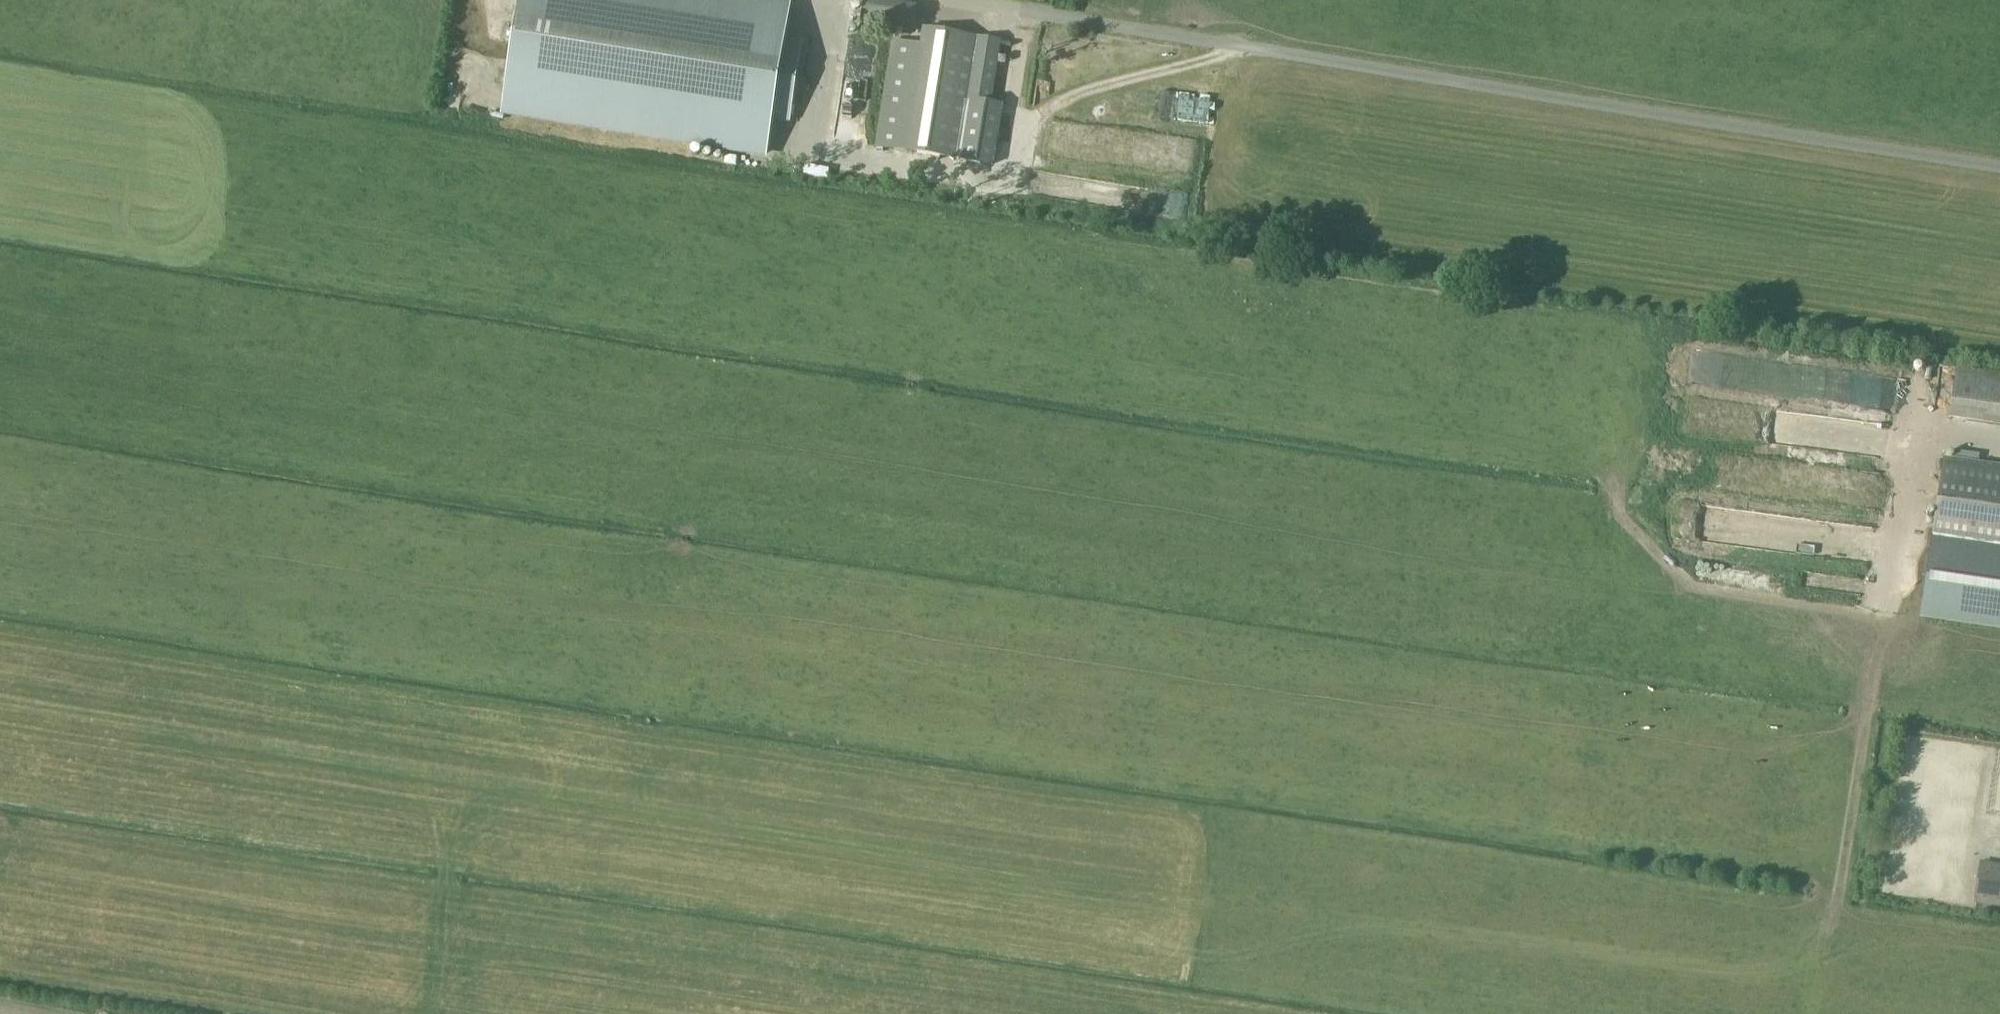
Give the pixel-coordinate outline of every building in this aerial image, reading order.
[(765,161),(771,122),(790,124),(803,40),(785,36),(790,0),(788,0),(518,0),(499,117),(765,161)] [(864,21),(915,30),(919,6),(883,0),(867,0),(864,21)] [(1003,106),(992,105),(1002,43),(924,31),(923,46),(895,41),(877,147),(994,167),(1003,106)] [(1999,628),(1999,468),(1944,460),(1922,617),(1999,628)] [(1999,907),(1999,866),(1982,863),(1976,903),(1999,907)]
